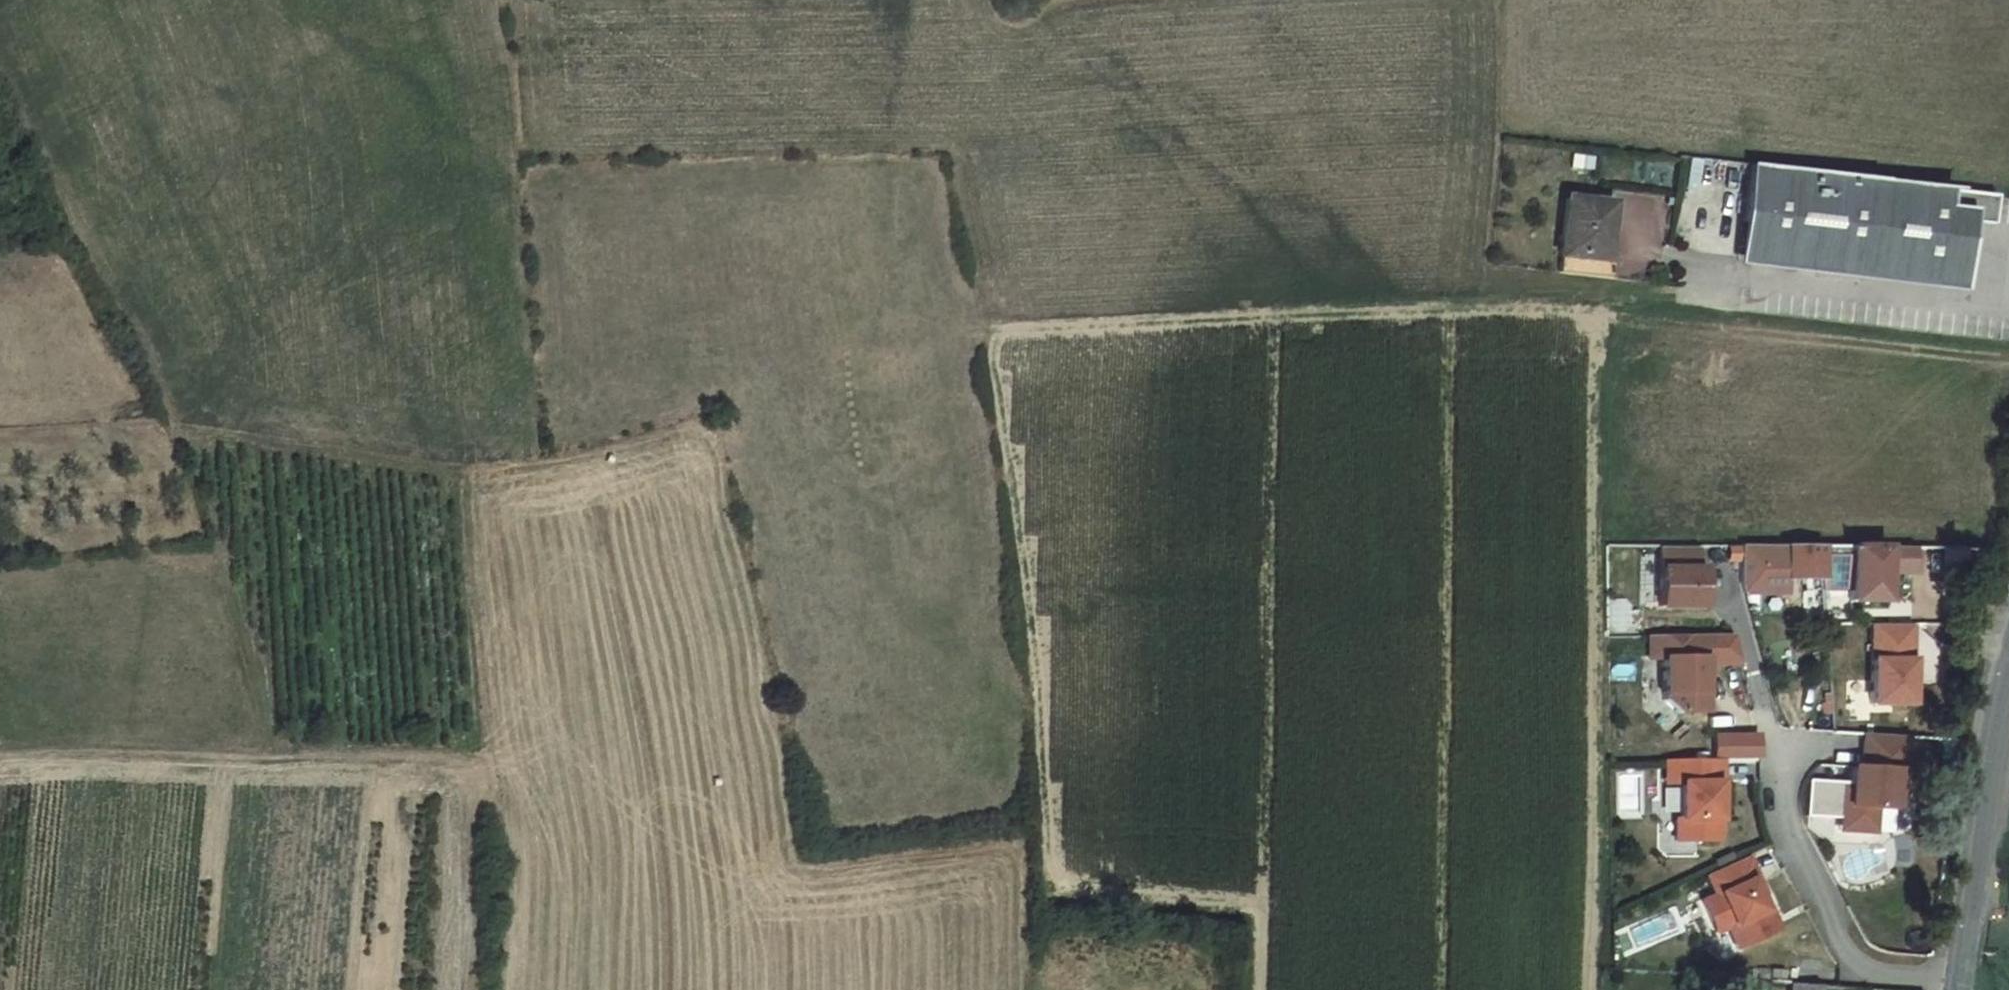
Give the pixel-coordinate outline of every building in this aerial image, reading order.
[(1960,189),(1760,166),(1746,264),(1972,289),(1974,290),(1975,287),(1983,221),(1984,209),(1959,207),(1960,189)] [(2003,194),(1960,189),(1959,207),(1984,209),(1983,221),(1999,224),(2003,194)] [(1563,191),(1554,250),(1601,255),(1609,195),(1563,191)] [(1692,538),(1655,538),(1654,597),(1698,598),(1698,560),(1692,560),(1692,538)] [(1816,540),(1735,539),(1734,552),(1779,551),(1779,571),(1817,572),(1817,549),(1816,548),(1816,540)] [(1846,541),(1816,540),(1816,548),(1817,549),(1846,549),(1846,541)] [(1881,540),(1846,541),(1846,549),(1846,595),(1881,595),(1881,540)] [(1779,551),(1734,552),(1735,576),(1737,587),(1779,585),(1779,571),(1779,551)] [(1867,632),(1908,633),(1908,618),(1868,618),(1867,632)] [(1695,627),(1644,628),(1644,651),(1658,651),(1658,692),(1672,706),(1698,705),(1698,650),(1696,650),(1695,627)] [(1696,650),(1698,650),(1732,650),(1727,627),(1695,627),(1696,650)] [(1908,633),(1867,632),(1867,698),(1908,698),(1908,633)] [(1704,753),(1717,753),(1746,753),(1746,729),(1704,729),(1704,753)] [(1910,733),(1869,731),(1867,765),(1857,764),(1856,786),(1849,786),(1848,804),(1855,804),(1854,813),(1862,821),(1879,822),(1880,805),(1899,806),(1900,767),(1909,768),(1910,733)] [(1675,753),(1665,753),(1665,777),(1675,777),(1675,753)] [(1704,753),(1675,753),(1675,777),(1679,777),(1680,812),(1675,812),(1675,834),(1714,834),(1714,809),(1714,794),(1714,777),(1717,777),(1717,753),(1704,753)] [(1848,804),(1849,786),(1814,784),(1812,814),(1847,816),(1848,804)] [(1855,804),(1848,804),(1847,816),(1847,828),(1879,829),(1879,822),(1862,821),(1854,813),(1855,804)] [(1743,850),(1702,869),(1711,888),(1697,895),(1709,920),(1726,913),(1738,940),(1775,924),(1765,902),(1761,904),(1754,891),(1746,873),(1752,871),(1743,850)] [(1752,871),(1746,873),(1754,891),(1760,888),(1752,871)] [(1726,913),(1709,920),(1712,926),(1723,921),(1733,943),(1738,940),(1726,913)]
